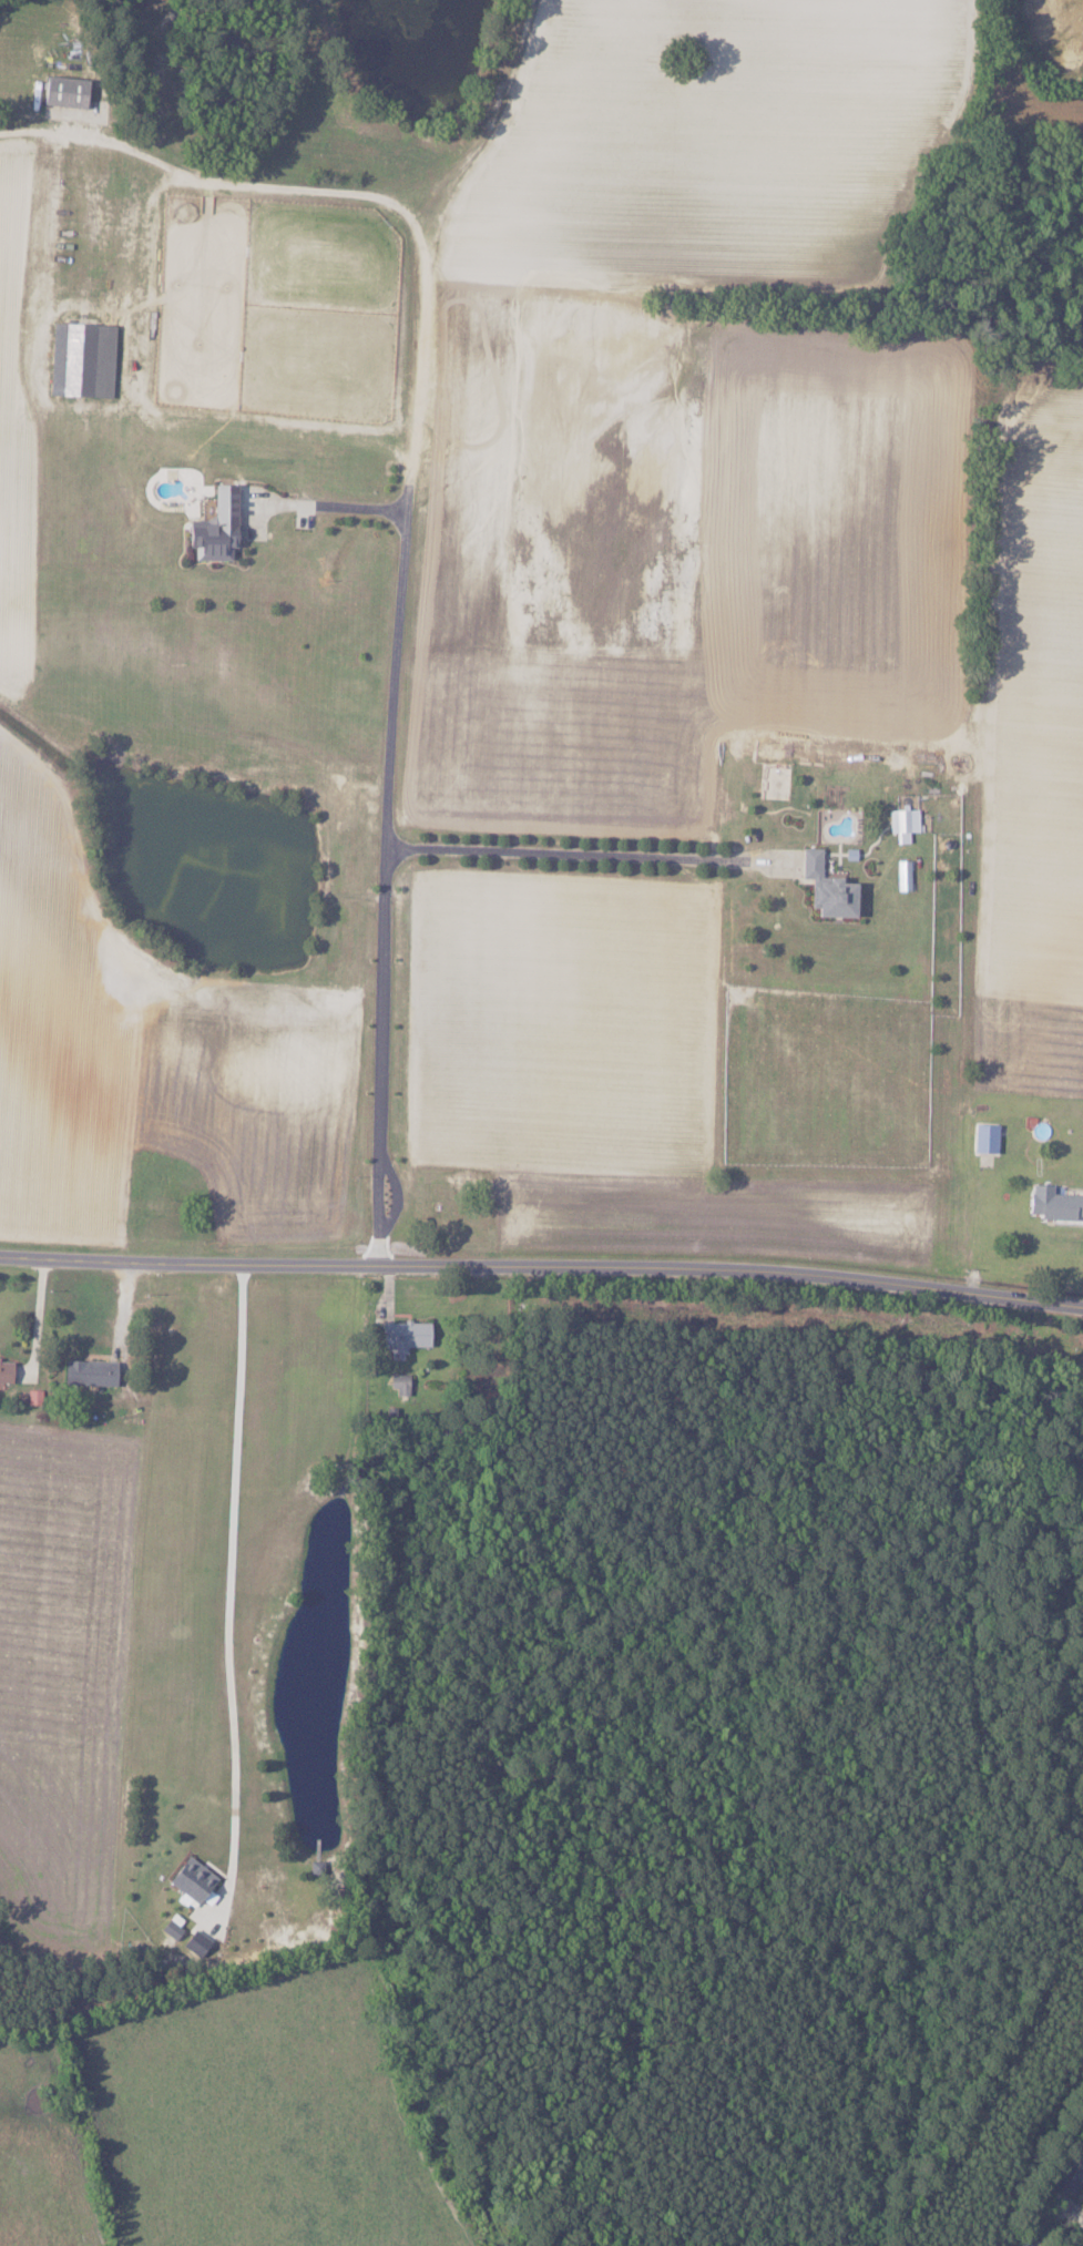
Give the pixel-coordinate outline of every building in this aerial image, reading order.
[(38,105),(81,107),(82,78),(40,76),(38,105)] [(47,396),(109,398),(112,324),(49,323),(47,396)] [(233,484),(210,484),(210,524),(181,524),(181,547),(189,547),(189,560),(226,560),(226,547),(233,547),(233,484)] [(887,833),(895,833),(895,843),(907,843),(907,832),(917,832),(916,809),(887,809),(887,833)] [(908,860),(894,861),(895,891),(909,891),(908,860)] [(993,1153),(993,1141),(972,1140),(972,1152),(993,1153)] [(1072,1221),(1072,1216),(1082,1217),(1082,1196),(1049,1195),(1049,1186),(1027,1185),(1026,1214),(1036,1215),(1036,1219),(1072,1221)] [(429,1347),(430,1323),(379,1321),(379,1346),(392,1347),(391,1359),(405,1360),(406,1347),(429,1347)] [(59,1383),(114,1384),(115,1360),(60,1358),(59,1383)] [(163,1879),(179,1892),(175,1898),(189,1909),(198,1898),(207,1905),(214,1895),(206,1889),(215,1878),(184,1853),(163,1879)] [(173,1939),(181,1926),(165,1918),(158,1930),(173,1939)]
